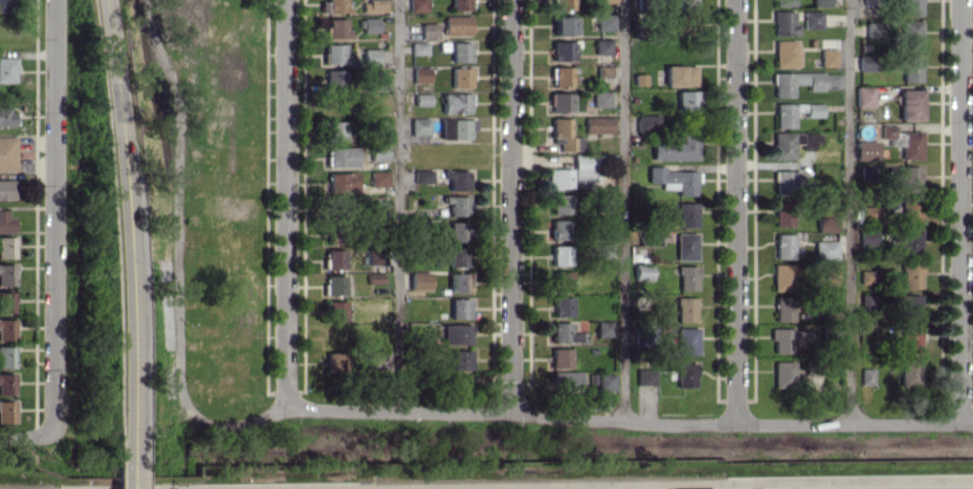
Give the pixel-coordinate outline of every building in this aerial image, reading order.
[(11,12),(11,0),(0,0),(0,12),(11,12)] [(327,1),(320,1),(320,12),(346,12),(346,0),(327,0),(327,1)] [(385,11),(385,0),(368,0),(368,2),(361,2),(362,12),(385,11)] [(408,12),(427,11),(426,0),(408,0),(408,12)] [(469,10),(469,0),(451,0),(451,10),(469,10)] [(573,0),(554,0),(554,9),(572,9),(573,0)] [(666,8),(697,8),(697,0),(666,0),(666,8)] [(921,0),(899,0),(899,14),(921,15),(921,0)] [(773,35),(797,36),(798,22),(793,22),(793,11),(774,10),(773,35)] [(822,28),(821,10),(803,10),(803,28),(822,28)] [(613,14),(596,13),(595,29),(613,30),(613,14)] [(470,16),(444,15),(443,35),(470,35),(470,16)] [(573,35),(573,16),(554,16),(554,34),(573,35)] [(377,17),(360,18),(360,33),(378,32),(377,17)] [(347,19),(326,18),(326,37),(346,38),(347,19)] [(921,49),(921,21),(900,20),(899,48),(921,49)] [(865,36),(882,37),(882,22),(865,21),(865,36)] [(420,39),(437,38),(436,22),(420,23),(420,39)] [(594,54),(610,54),(610,39),(594,39),(594,54)] [(774,67),(798,67),(799,41),(774,40),(774,67)] [(551,60),(571,60),(571,41),(551,41),(551,60)] [(427,42),(411,42),(411,54),(427,54),(427,42)] [(469,42),(451,42),(450,61),(469,61),(469,42)] [(343,44),(324,44),(324,63),(348,63),(347,54),(344,54),(343,44)] [(363,64),(380,63),(379,48),(362,49),(363,64)] [(836,66),(837,49),(820,48),(820,66),(836,66)] [(875,71),(875,55),(858,55),(858,70),(875,71)] [(902,81),(920,82),(921,55),(902,55),(902,81)] [(15,81),(15,57),(0,58),(0,82),(15,81)] [(664,86),(696,86),(695,65),(664,65),(664,86)] [(552,86),(571,86),(571,66),(552,67),(552,86)] [(429,67),(412,67),(412,82),(429,82),(429,67)] [(451,87),(470,87),(470,67),(450,67),(451,87)] [(343,69),(325,70),(325,89),(344,89),(343,69)] [(823,90),(822,72),(773,72),(774,97),(793,97),(792,84),(807,84),(807,90),(823,90)] [(873,86),(855,86),(855,107),(873,107),(873,86)] [(921,89),(899,89),(898,120),(921,120),(921,89)] [(676,91),(677,112),(699,111),(698,90),(676,91)] [(610,107),(609,91),(591,91),(592,107),(610,107)] [(550,112),(569,112),(569,93),(550,92),(550,112)] [(429,93),(414,94),(414,105),(429,105),(429,93)] [(442,113),(470,113),(470,93),(441,93),(442,113)] [(821,103),(775,103),(775,128),(794,128),(794,111),(804,111),(804,116),(821,117),(821,103)] [(0,106),(0,126),(14,125),(14,112),(8,113),(8,106),(0,106)] [(660,132),(661,115),(637,114),(636,131),(660,132)] [(584,133),(612,133),(612,117),(584,116),(584,133)] [(581,136),(570,136),(569,117),(551,118),(551,143),(558,142),(558,150),(581,150),(581,136)] [(410,135),(428,135),(428,118),(410,118),(410,135)] [(468,139),(468,130),(474,130),(474,119),(440,119),(439,138),(468,139)] [(346,121),(324,121),(325,141),(347,140),(346,121)] [(894,138),(894,125),(881,125),(881,137),(894,138)] [(921,159),(922,132),(902,131),(901,159),(921,159)] [(773,158),(793,158),(793,146),(816,147),(817,132),(773,132),(773,158)] [(652,160),(698,159),(697,133),(677,133),(677,138),(651,139),(652,160)] [(16,171),(15,136),(0,137),(0,171),(16,171)] [(877,159),(876,140),(855,141),(855,159),(877,159)] [(387,160),(386,144),(370,145),(370,160),(387,160)] [(328,147),(328,166),(356,166),(356,146),(328,147)] [(573,183),(592,183),(592,154),(573,154),(573,183)] [(875,173),(875,165),(860,166),(861,174),(875,173)] [(695,170),(663,171),(663,166),(648,166),(648,183),(677,182),(677,195),(696,195),(695,170)] [(920,166),(894,166),(894,180),(900,181),(900,191),(919,192),(920,166)] [(546,168),(547,188),(571,188),(571,168),(546,168)] [(432,183),(431,169),(413,170),(414,184),(432,183)] [(387,170),(369,171),(370,186),(387,186),(387,170)] [(448,190),(467,190),(467,170),(443,170),(443,177),(448,177),(448,190)] [(775,193),(802,194),(803,170),(776,170),(775,193)] [(328,172),(329,192),(357,192),(356,172),(328,172)] [(14,199),(14,180),(0,180),(0,199),(14,199)] [(572,213),(571,194),(551,194),(552,213),(572,213)] [(370,197),(370,215),(384,214),(384,196),(370,197)] [(448,215),(468,215),(468,196),(443,196),(443,203),(448,203),(448,215)] [(347,211),(346,198),(332,199),(332,212),(347,211)] [(900,222),(919,222),(920,198),(901,198),(900,222)] [(774,226),(792,225),(791,201),(774,202),(774,226)] [(696,202),(676,202),(677,214),(696,214),(696,202)] [(877,222),(877,206),(860,206),(860,222),(877,222)] [(13,216),(6,216),(6,210),(0,210),(0,233),(13,233),(13,216)] [(835,232),(836,216),(817,216),(816,232),(835,232)] [(550,239),(569,239),(569,219),(550,219),(550,239)] [(448,241),(466,241),(466,222),(448,221),(448,241)] [(921,252),(920,228),(899,229),(900,253),(921,252)] [(875,231),(860,230),(859,245),(874,245),(875,231)] [(326,243),(340,243),(340,231),(327,231),(326,243)] [(774,258),(793,259),(794,234),(775,233),(774,258)] [(696,260),(696,234),(676,234),(676,259),(696,260)] [(0,237),(0,258),(14,258),(14,236),(0,237)] [(813,241),(814,259),(837,259),(836,240),(813,241)] [(612,243),(600,242),(599,257),(611,258),(612,243)] [(551,265),(569,264),(569,245),(551,245),(551,265)] [(467,267),(467,247),(448,247),(448,267),(467,267)] [(344,269),(344,250),(325,250),(325,269),(344,269)] [(921,263),(902,262),(901,288),(920,288),(921,263)] [(839,283),(838,263),(822,264),(823,284),(839,283)] [(0,264),(0,285),(13,286),(14,264),(0,264)] [(650,264),(634,265),(634,280),(651,279),(650,264)] [(791,264),(772,264),(773,290),(792,290),(791,264)] [(697,265),(678,266),(678,290),(697,290),(697,265)] [(876,270),(859,270),(859,284),(876,283),(876,270)] [(571,289),(570,271),(550,271),(551,290),(571,289)] [(449,273),(450,293),(468,292),(468,273),(449,273)] [(410,274),(409,290),(428,290),(429,274),(410,274)] [(344,294),(344,275),(325,275),(325,294),(344,294)] [(12,291),(0,291),(0,313),(13,312),(12,291)] [(877,294),(860,294),(859,310),(877,310),(877,294)] [(919,294),(897,294),(897,320),(920,319),(919,294)] [(571,296),(552,297),(552,316),(571,315),(571,296)] [(774,321),(792,321),(793,297),(775,296),(774,321)] [(695,297),(676,297),(676,321),(696,321),(695,297)] [(449,318),(469,318),(469,298),(450,298),(449,318)] [(345,300),(327,300),(327,320),(345,320),(345,300)] [(0,319),(0,340),(14,340),(14,319),(0,319)] [(595,336),(612,337),(612,321),(596,320),(595,336)] [(551,342),(580,341),(580,332),(569,332),(569,322),(551,322),(551,342)] [(442,344),(470,344),(469,324),(442,324),(442,344)] [(677,354),(697,353),(697,327),(677,328),(677,354)] [(919,352),(920,327),(899,327),(899,351),(919,352)] [(791,352),(791,346),(810,345),(810,328),(771,329),(772,353),(791,352)] [(0,346),(0,367),(13,367),(13,346),(0,346)] [(551,367),(570,367),(569,347),(550,348),(551,367)] [(384,351),(369,350),(369,371),(384,371),(384,351)] [(470,370),(470,350),(451,350),(451,370),(470,370)] [(344,371),(344,352),(326,352),(325,371),(344,371)] [(919,358),(899,359),(899,385),(920,384),(919,358)] [(774,361),(773,387),(793,388),(794,361),(774,361)] [(695,363),(677,362),(677,387),(695,387),(695,363)] [(654,385),(655,368),(636,367),(636,385),(654,385)] [(872,368),(860,368),(860,384),(872,384),(872,368)] [(579,390),(578,371),(551,371),(551,390),(579,390)] [(13,394),(13,373),(0,373),(0,395),(13,394)] [(614,374),(598,373),(598,389),(614,389),(614,374)] [(0,401),(0,422),(14,422),(14,400),(0,401)]
